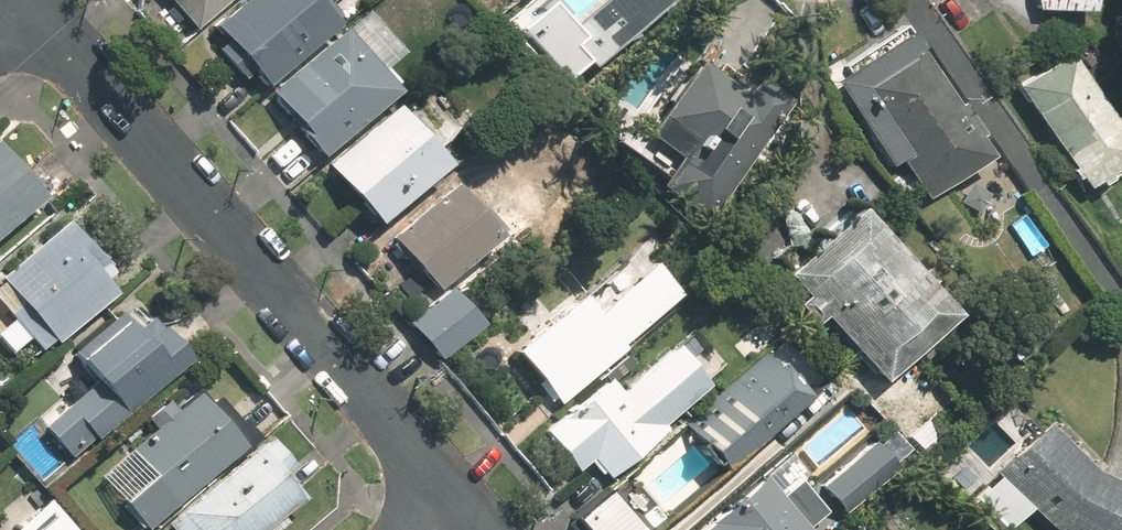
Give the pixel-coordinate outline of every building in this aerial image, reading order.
[(191,32),(230,0),(165,0),(191,32)] [(207,29),(258,90),(336,25),(317,2),(319,0),(241,0),(207,28),(207,29)] [(572,84),(598,61),(603,67),(680,0),(611,0),(584,24),(563,0),(562,0),(526,31),(572,84)] [(1026,13),(1084,15),(1085,0),(1027,0),(1026,13)] [(360,11),(265,94),(313,160),(391,93),(385,86),(392,79),(380,65),(404,45),(374,10),(366,17),(360,11)] [(984,158),(903,31),(830,78),(887,167),(901,158),(925,196),(984,158)] [(1077,190),(1087,183),(1092,189),(1121,168),(1121,150),(1081,90),(1100,77),(1079,47),(1059,60),(1055,55),(1007,88),(1077,190)] [(648,130),(634,121),(639,114),(608,94),(586,129),(660,177),(652,189),(702,222),(771,115),(691,63),(648,130)] [(390,106),(319,168),(370,228),(444,165),(432,151),(471,118),(438,80),(398,115),(390,106)] [(40,194),(0,148),(0,229),(40,194)] [(431,200),(385,238),(434,298),(475,264),(469,258),(520,217),(481,169),(453,191),(443,178),(425,193),(431,200)] [(948,321),(850,209),(773,277),(795,303),(788,309),(806,329),(816,319),(874,385),(948,321)] [(0,271),(0,312),(34,353),(49,341),(52,345),(118,289),(60,221),(0,271)] [(648,234),(507,352),(552,406),(676,302),(666,290),(676,282),(664,269),(672,262),(648,234)] [(39,427),(68,460),(180,360),(140,315),(125,328),(113,314),(64,357),(88,384),(39,427)] [(610,394),(596,378),(534,434),(570,474),(583,461),(601,481),(703,389),(664,345),(610,394)] [(765,349),(679,426),(721,472),(806,395),(765,349)] [(91,476),(139,529),(142,529),(247,438),(227,415),(223,418),(192,383),(166,407),(162,402),(136,425),(141,431),(91,476)] [(992,421),(1013,444),(988,467),(991,470),(1046,529),(1121,529),(1121,491),(1084,474),(1041,426),(1037,430),(1012,402),(992,421)] [(163,524),(168,529),(276,529),(286,521),(279,513),(295,499),(274,475),(285,466),(261,438),(163,524)] [(866,443),(815,486),(841,517),(892,473),(866,443)] [(802,527),(818,513),(788,479),(773,493),(754,472),(690,529),(805,529),(802,527)] [(567,524),(572,529),(635,529),(602,494),(567,524)] [(46,503),(14,529),(69,529),(46,503)]
